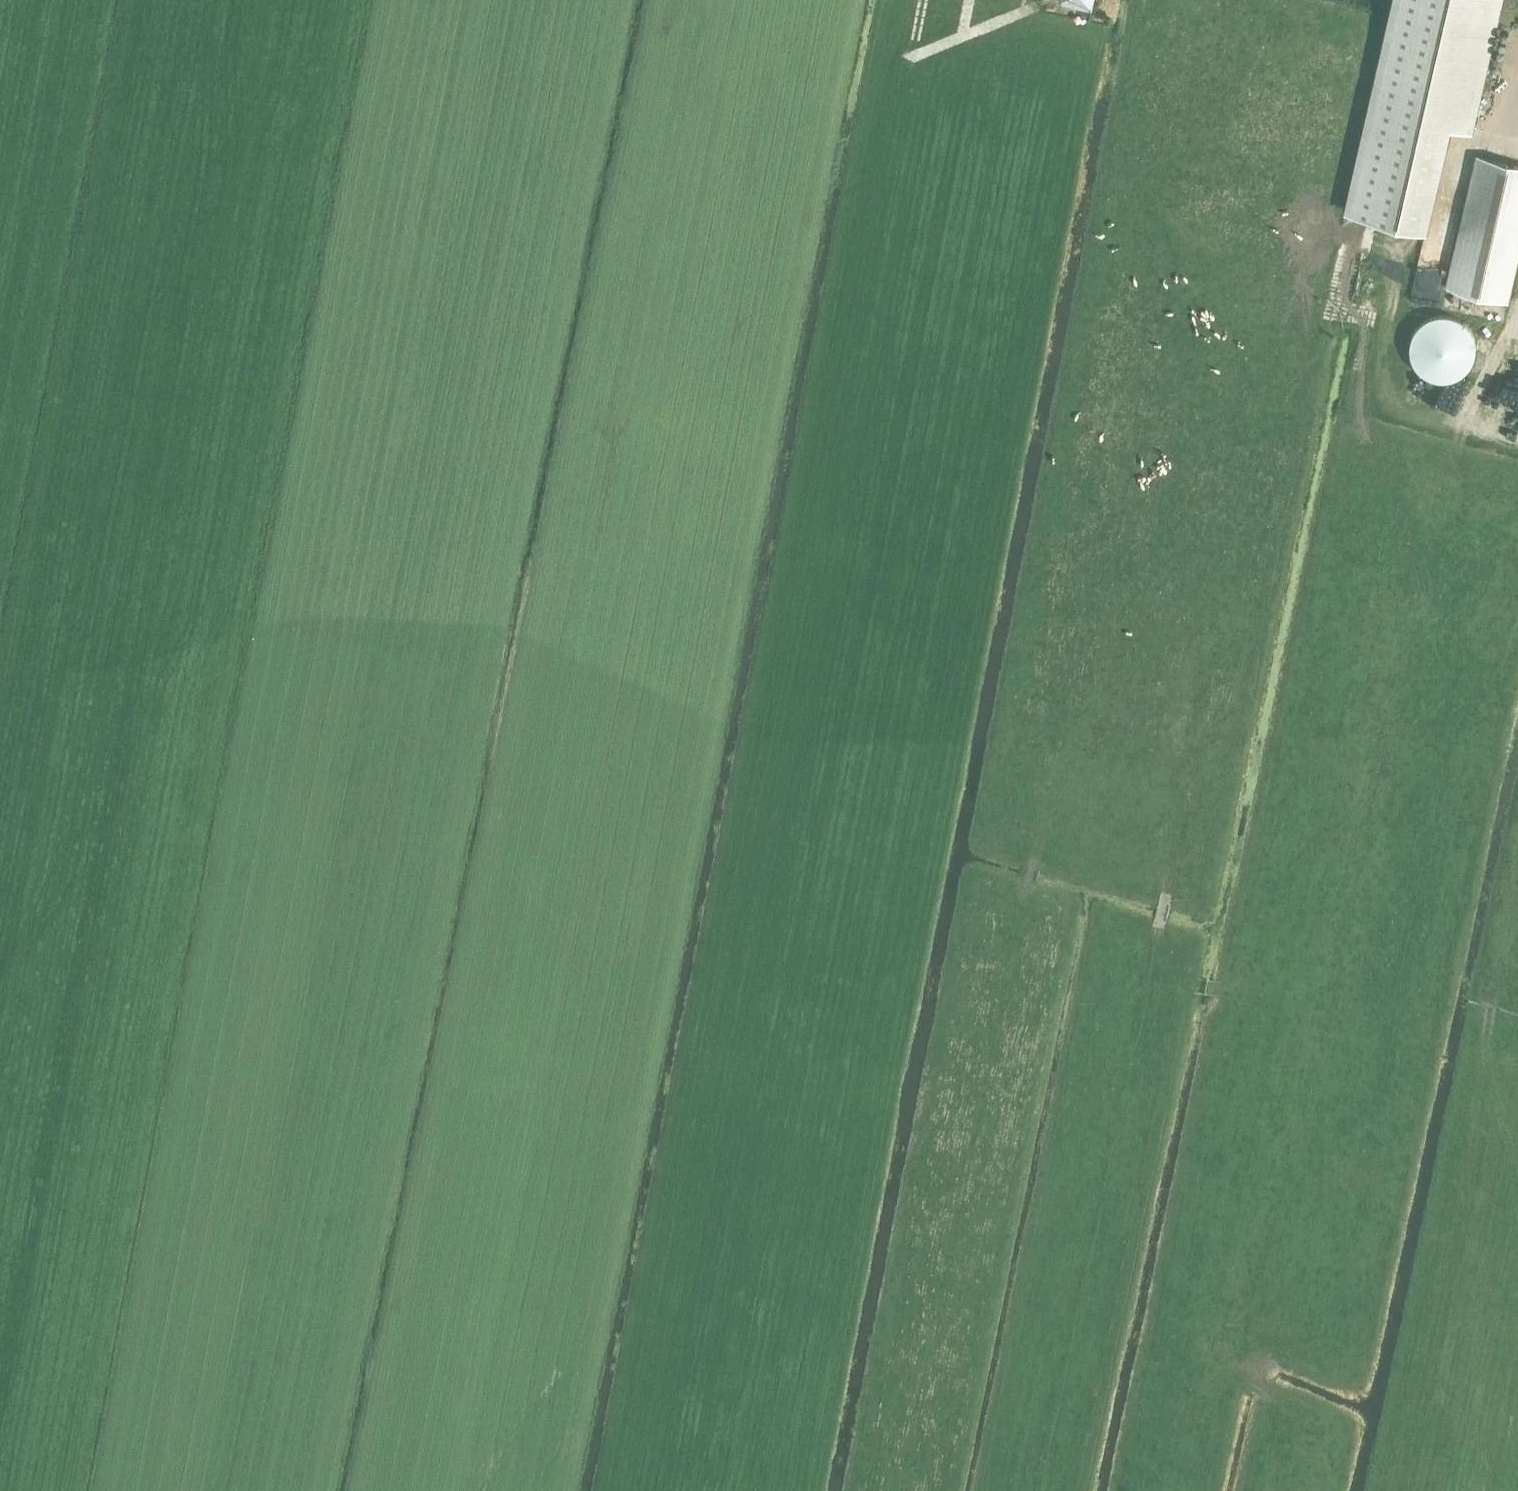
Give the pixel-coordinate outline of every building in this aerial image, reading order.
[(1348,208),(1352,209),(1424,225),(1447,122),(1473,128),(1502,0),(1396,0),(1392,17),(1348,208)] [(1510,299),(1517,263),(1517,161),(1478,152),(1447,285),(1510,299)] [(1440,295),(1444,283),(1418,274),(1414,287),(1440,295)] [(1468,376),(1480,320),(1424,308),(1412,364),(1468,376)]
